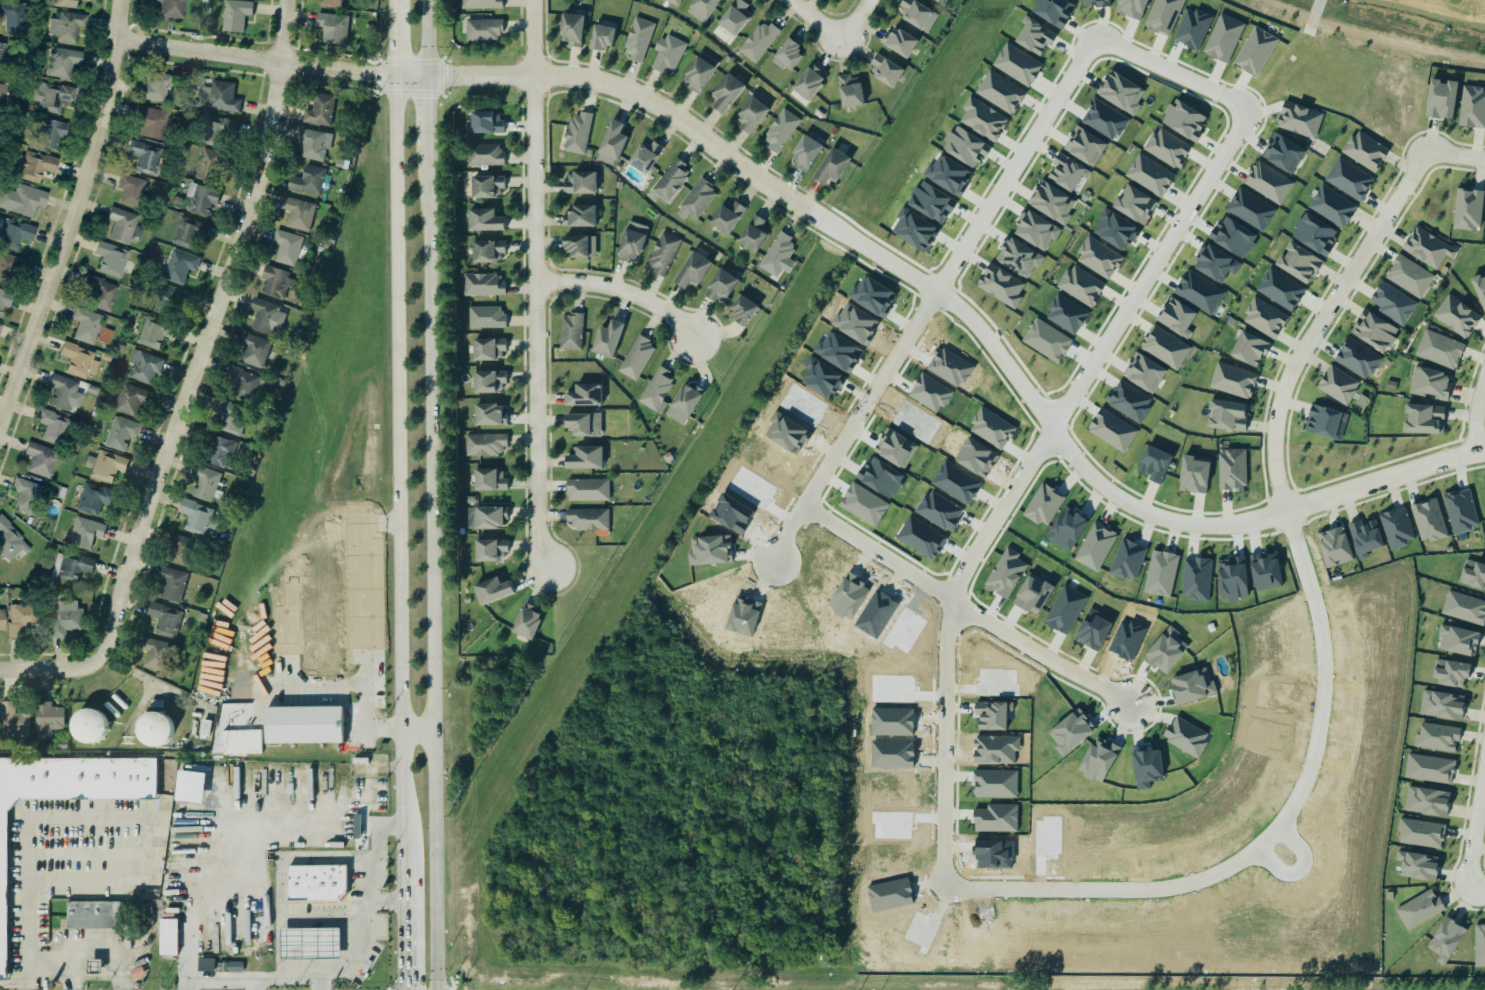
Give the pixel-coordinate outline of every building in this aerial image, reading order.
[(184,18),(185,0),(153,0),(153,1),(160,1),(160,17),(184,18)] [(319,10),(319,0),(346,0),(346,10),(319,10)] [(503,8),(503,0),(461,0),(461,8),(503,8)] [(686,11),(704,23),(720,0),(694,0),(686,11)] [(735,36),(755,11),(741,0),(736,0),(718,22),(735,36)] [(906,9),(901,16),(927,33),(939,14),(917,0),(903,0),(899,5),(906,9)] [(1051,0),(1042,0),(1035,13),(1062,29),(1076,5),(1068,0),(1053,0),(1052,1),(1051,0)] [(1148,0),(1119,0),(1116,12),(1142,19),(1148,0)] [(1143,24),(1169,36),(1185,0),(1154,0),(1143,24)] [(0,2),(0,16),(5,16),(5,34),(25,34),(26,3),(0,2)] [(225,2),(224,35),(247,35),(248,18),(255,18),(255,2),(225,2)] [(1213,16),(1188,5),(1173,39),(1198,50),(1213,16)] [(85,13),(83,26),(75,25),(72,42),(53,39),(54,34),(45,32),(47,16),(55,17),(57,8),(85,13)] [(585,15),(564,12),(560,43),(582,45),(585,15)] [(1228,63),(1245,23),(1220,12),(1202,52),(1228,63)] [(347,43),(348,14),(317,13),(316,27),(323,27),(323,43),(347,43)] [(655,22),(634,16),(623,50),(631,52),(629,59),(642,63),(655,22)] [(1051,46),(1057,32),(1027,18),(1016,43),(1041,54),(1046,44),(1051,46)] [(501,19),(466,19),(466,41),(501,40),(501,19)] [(755,63),(781,30),(771,21),(766,27),(760,22),(738,50),(755,63)] [(590,48),(604,51),(606,45),(612,46),(616,28),(594,23),(590,48)] [(882,42),(908,58),(919,41),(893,25),(882,42)] [(1279,39),(1255,25),(1233,63),(1257,76),(1279,39)] [(656,50),(659,51),(651,66),(672,76),(687,43),(664,32),(656,50)] [(790,72),(803,55),(798,51),(802,45),(790,35),(772,58),(790,72)] [(1043,60),(1004,43),(993,68),(1032,86),(1043,60)] [(83,51),(51,45),(45,74),(68,79),(71,63),(80,65),(83,51)] [(681,80),(699,92),(719,62),(701,50),(681,80)] [(894,88),(905,68),(876,53),(870,64),(875,67),(871,75),(894,88)] [(1027,92),(989,69),(975,92),(1013,115),(1027,92)] [(1135,115),(1141,104),(1138,103),(1146,89),(1111,70),(1097,94),(1135,115)] [(168,100),(169,72),(146,71),(146,82),(140,82),(139,99),(168,100)] [(726,112),(746,85),(728,72),(708,99),(726,112)] [(861,78),(851,79),(851,74),(838,75),(842,107),(864,105),(861,78)] [(0,78),(0,108),(2,108),(8,80),(0,78)] [(71,101),(74,87),(59,83),(58,85),(33,79),(28,98),(37,100),(35,108),(57,113),(60,99),(71,101)] [(1458,82),(1431,79),(1426,116),(1453,120),(1458,82)] [(235,83),(211,80),(210,87),(201,86),(199,98),(209,99),(208,108),(239,112),(241,99),(233,98),(235,83)] [(1484,128),(1484,88),(1463,85),(1459,125),(1484,128)] [(302,122),(331,126),(336,95),(315,92),(312,110),(304,109),(302,122)] [(769,108),(752,95),(734,121),(751,133),(769,108)] [(959,123),(997,141),(1009,116),(968,96),(963,108),(966,110),(959,123)] [(1081,122),(1116,142),(1130,118),(1094,98),(1081,122)] [(1170,104),(1160,121),(1197,142),(1203,131),(1200,130),(1207,117),(1179,100),(1176,107),(1170,104)] [(1323,112),(1285,100),(1276,126),(1315,139),(1323,112)] [(140,135),(164,138),(167,109),(137,106),(135,117),(142,118),(140,135)] [(801,119),(783,107),(764,136),(771,141),(767,147),(778,154),(801,119)] [(593,113),(579,110),(578,117),(570,116),(563,150),(585,154),(593,113)] [(472,133),(505,132),(505,119),(498,119),(497,111),(472,111),(472,133)] [(221,143),(222,133),(235,134),(237,119),(201,115),(198,141),(221,143)] [(64,121),(38,116),(33,145),(59,149),(64,121)] [(614,166),(628,135),(621,132),(625,124),(612,118),(595,158),(614,166)] [(945,141),(950,144),(946,151),(977,169),(991,145),(955,124),(945,141)] [(1108,144),(1079,125),(1063,147),(1093,167),(1108,144)] [(1178,170),(1192,147),(1158,126),(1144,149),(1178,170)] [(300,129),(335,136),(329,165),(303,160),(306,146),(297,144),(300,129)] [(1342,153),(1376,173),(1390,148),(1356,129),(1342,153)] [(1292,174),(1306,151),(1276,132),(1262,155),(1292,174)] [(807,172),(823,145),(804,134),(790,158),(799,164),(797,166),(807,172)] [(629,165),(649,174),(662,147),(642,138),(629,165)] [(127,153),(137,155),(134,171),(154,175),(160,145),(129,139),(127,153)] [(503,144),(469,143),(468,165),(503,165),(503,144)] [(837,183),(851,157),(831,146),(814,178),(825,185),(828,179),(837,183)] [(227,167),(230,154),(202,147),(195,177),(215,182),(220,166),(227,167)] [(43,169),(55,173),(59,158),(26,149),(24,156),(18,154),(14,167),(20,168),(18,177),(39,183),(43,169)] [(1046,176),(1072,192),(1082,176),(1086,179),(1091,171),(1061,152),(1046,176)] [(1176,171),(1136,153),(1125,178),(1164,196),(1176,171)] [(667,202),(692,168),(676,156),(651,190),(667,202)] [(1325,182),(1364,200),(1375,175),(1336,158),(1325,182)] [(1243,185),(1283,203),(1294,179),(1255,161),(1243,185)] [(326,168),(305,163),(302,177),(290,175),(287,189),(320,196),(326,168)] [(596,172),(565,171),(565,193),(596,193),(596,172)] [(119,201),(138,207),(146,180),(121,173),(117,187),(122,188),(119,201)] [(472,197),(503,197),(504,176),(472,176),(472,197)] [(688,214),(697,220),(717,189),(699,177),(675,213),(684,219),(688,214)] [(944,224),(957,199),(920,180),(907,205),(944,224)] [(1076,199),(1043,180),(1029,204),(1066,225),(1072,214),(1069,212),(1076,199)] [(3,208),(0,207),(0,186),(13,190),(16,181),(46,191),(42,205),(34,202),(29,216),(28,215),(27,219),(2,211),(3,208)] [(219,189),(189,183),(186,196),(189,197),(186,211),(213,217),(219,189)] [(1145,225),(1158,200),(1128,184),(1114,208),(1145,225)] [(1308,209),(1345,228),(1358,204),(1321,185),(1308,209)] [(1277,206),(1237,188),(1226,213),(1265,231),(1277,206)] [(1479,230),(1484,191),(1457,188),(1452,226),(1479,230)] [(286,196),(318,205),(309,235),(287,229),(291,215),(281,213),(286,196)] [(729,234),(744,208),(726,197),(710,223),(729,234)] [(564,226),(596,225),(596,205),(568,205),(569,216),(564,216),(564,226)] [(107,219),(114,220),(109,238),(129,244),(138,214),(111,206),(107,219)] [(469,230),(505,230),(506,216),(497,216),(497,208),(469,208),(469,230)] [(1027,208),(1013,231),(1046,252),(1060,229),(1027,208)] [(1128,250),(1140,225),(1104,209),(1093,234),(1128,250)] [(1291,236),(1326,256),(1340,231),(1305,211),(1291,236)] [(771,222),(753,214),(739,243),(758,251),(771,222)] [(1209,239),(1244,259),(1258,234),(1223,214),(1209,239)] [(210,224),(180,215),(172,242),(195,249),(199,235),(207,237),(210,224)] [(0,216),(0,245),(17,250),(21,237),(32,240),(36,227),(0,216)] [(649,226),(628,220),(617,256),(638,262),(649,226)] [(1436,270),(1446,255),(1452,259),(1458,251),(1416,224),(1402,248),(1436,270)] [(275,227),(304,239),(292,270),(271,262),(278,245),(269,242),(275,227)] [(758,266),(777,277),(782,269),(788,273),(795,261),(790,258),(796,247),(789,243),(792,236),(780,229),(758,266)] [(680,237),(660,230),(647,267),(667,275),(680,237)] [(571,257),(596,257),(596,235),(564,236),(564,251),(570,250),(571,257)] [(1124,256),(1090,235),(1075,259),(1109,280),(1124,256)] [(1008,236),(996,260),(1028,277),(1034,266),(1039,268),(1046,256),(1008,236)] [(95,253),(102,255),(97,270),(121,278),(129,250),(99,240),(95,253)] [(473,241),(473,262),(504,262),(504,240),(473,241)] [(1281,254),(1275,265),(1310,284),(1323,259),(1291,242),(1284,255),(1281,254)] [(1236,275),(1242,261),(1204,244),(1193,269),(1223,283),(1228,272),(1236,275)] [(171,247),(198,257),(193,270),(186,268),(180,284),(160,277),(171,247)] [(14,287),(24,259),(0,250),(0,282),(14,287)] [(689,283),(697,288),(711,260),(691,250),(675,283),(686,288),(689,283)] [(1435,275),(1398,253),(1384,276),(1421,298),(1435,275)] [(1015,309),(1023,296),(1019,294),(1026,283),(990,261),(976,285),(1015,309)] [(1093,307),(1106,282),(1070,263),(1057,288),(1093,307)] [(262,293),(284,298),(291,271),(265,265),(261,278),(266,279),(262,293)] [(1306,289),(1271,266),(1256,289),(1291,312),(1306,289)] [(705,294),(722,305),(739,279),(721,268),(705,294)] [(1174,293),(1213,314),(1226,290),(1187,269),(1174,293)] [(84,272),(99,277),(98,278),(116,285),(107,311),(91,305),(97,288),(81,282),(84,272)] [(464,274),(464,295),(504,295),(504,273),(464,274)] [(1484,313),(1484,273),(1471,279),(1484,313)] [(1403,326),(1418,303),(1382,280),(1370,300),(1380,306),(1378,310),(1403,326)] [(156,281),(147,309),(168,316),(172,303),(183,306),(188,292),(156,281)] [(3,306),(8,308),(13,292),(0,288),(0,314),(3,306)] [(1044,317),(1077,335),(1090,311),(1057,293),(1044,317)] [(1432,315),(1467,338),(1482,316),(1447,293),(1432,315)] [(729,317),(746,327),(759,305),(742,294),(729,317)] [(1289,316),(1255,296),(1241,320),(1275,340),(1289,316)] [(256,311),(251,328),(279,337),(286,313),(278,311),(280,305),(253,297),(250,309),(256,311)] [(1157,322),(1187,336),(1199,311),(1168,297),(1157,322)] [(72,318),(78,320),(73,338),(93,344),(103,314),(75,306),(72,318)] [(469,306),(469,328),(505,327),(505,306),(469,306)] [(1349,331),(1385,353),(1400,330),(1364,308),(1349,331)] [(582,349),(583,314),(561,313),(560,349),(582,349)] [(159,350),(164,336),(171,338),(176,325),(146,315),(136,342),(159,350)] [(613,358),(624,323),(611,318),(608,328),(600,325),(592,351),(613,358)] [(1073,336),(1033,319),(1022,344),(1061,361),(1073,336)] [(1139,347),(1177,370),(1191,347),(1154,324),(1139,347)] [(1465,344),(1425,328),(1415,355),(1455,370),(1465,344)] [(1258,367),(1269,342),(1241,330),(1230,355),(1258,367)] [(274,344),(262,370),(244,362),(250,348),(241,343),(247,331),(274,344)] [(618,370),(637,381),(656,344),(638,334),(618,370)] [(1334,360),(1365,378),(1369,372),(1373,375),(1383,357),(1348,337),(1334,360)] [(507,350),(506,338),(474,338),(474,360),(502,360),(502,350),(507,350)] [(95,351),(63,341),(59,354),(70,358),(65,372),(86,378),(88,371),(95,373),(99,361),(93,359),(95,351)] [(165,359),(134,349),(129,363),(132,364),(128,376),(151,384),(155,372),(160,373),(165,359)] [(1123,375),(1153,393),(1167,370),(1137,351),(1123,375)] [(1258,373),(1217,361),(1209,387),(1250,399),(1258,373)] [(236,382),(233,389),(252,395),(259,374),(230,364),(225,378),(236,382)] [(1360,379),(1328,365),(1317,390),(1349,404),(1360,379)] [(658,411),(676,375),(657,366),(639,402),(658,411)] [(1419,367),(1417,378),(1412,377),(1409,392),(1448,399),(1453,373),(1419,367)] [(475,392),(506,392),(505,370),(474,371),(475,392)] [(55,388),(49,404),(76,413),(83,393),(75,391),(79,381),(52,372),(48,385),(55,388)] [(1105,401),(1139,423),(1154,400),(1120,378),(1105,401)] [(121,381),(111,407),(133,416),(138,402),(142,403),(147,390),(121,381)] [(667,415),(686,425),(703,391),(684,382),(667,415)] [(566,405),(602,405),(602,383),(576,383),(576,391),(566,391),(566,405)] [(219,428),(238,436),(249,410),(219,398),(214,410),(225,415),(219,428)] [(1246,431),(1249,403),(1210,399),(1209,410),(1210,410),(1208,427),(1246,431)] [(500,403),(475,403),(475,425),(507,425),(507,411),(500,412),(500,403)] [(1305,430),(1340,440),(1348,414),(1313,403),(1305,430)] [(1444,433),(1444,405),(1407,404),(1406,421),(1403,421),(1403,432),(1444,433)] [(41,438),(61,445),(71,418),(39,407),(34,420),(46,424),(41,438)] [(1125,453),(1139,429),(1101,407),(1087,431),(1125,453)] [(601,413),(566,413),(566,429),(572,429),(572,436),(601,436),(601,413)] [(142,424),(114,415),(103,445),(124,451),(129,435),(137,438),(142,424)] [(875,453),(907,468),(918,443),(886,428),(875,453)] [(466,433),(465,455),(502,456),(502,445),(507,445),(507,434),(466,433)] [(203,461),(227,467),(234,440),(209,434),(203,461)] [(27,439),(57,450),(47,478),(24,470),(30,455),(22,452),(27,439)] [(1161,483),(1176,450),(1168,446),(1166,451),(1148,443),(1140,461),(1145,464),(1140,474),(1161,483)] [(566,468),(603,468),(603,446),(576,445),(576,455),(566,454),(566,468)] [(129,458),(98,449),(94,462),(87,459),(85,464),(92,467),(89,476),(113,484),(118,471),(124,473),(129,458)] [(1246,450),(1219,450),(1219,491),(1246,490),(1246,450)] [(1211,458),(1184,454),(1178,490),(1206,493),(1211,458)] [(197,478),(192,496),(213,502),(221,472),(194,464),(191,476),(197,478)] [(475,490),(508,490),(508,477),(501,476),(501,468),(475,468),(475,490)] [(11,489),(18,491),(13,508),(33,515),(43,485),(15,476),(11,489)] [(609,478),(567,479),(567,500),(609,500),(609,478)] [(890,504),(854,481),(838,504),(875,528),(890,504)] [(116,491),(111,506),(100,502),(95,515),(74,509),(83,482),(101,487),(101,486),(116,491)] [(1040,482),(1024,516),(1049,527),(1065,494),(1040,482)] [(951,532),(964,509),(930,488),(916,511),(951,532)] [(1452,534),(1479,528),(1470,488),(1443,494),(1452,534)] [(1410,505),(1422,543),(1448,535),(1437,497),(1410,505)] [(181,502),(215,510),(209,538),(184,532),(187,518),(178,516),(181,502)] [(506,506),(467,507),(468,528),(507,528),(506,506)] [(1416,541),(1405,506),(1379,514),(1390,549),(1416,541)] [(567,509),(567,522),(574,522),(574,530),(609,529),(608,508),(567,509)] [(11,563),(0,551),(0,515),(1,514),(34,551),(27,558),(22,553),(11,563)] [(74,514),(104,525),(100,537),(92,535),(88,550),(76,546),(64,542),(74,514)] [(1348,525),(1359,561),(1368,558),(1366,552),(1384,546),(1375,517),(1348,525)] [(1118,533),(1094,520),(1074,560),(1098,572),(1118,533)] [(1354,559),(1343,525),(1317,534),(1328,568),(1354,559)] [(185,566),(195,540),(173,532),(163,558),(185,566)] [(1109,571),(1134,581),(1148,547),(1123,537),(1109,571)] [(476,561),(507,560),(507,539),(476,539),(476,561)] [(1009,598),(1026,563),(1017,558),(1020,552),(1005,545),(985,587),(1009,598)] [(1143,591),(1170,597),(1180,555),(1153,549),(1143,591)] [(56,551),(51,578),(78,583),(80,571),(92,573),(95,558),(56,551)] [(1254,589),(1281,587),(1278,551),(1252,553),(1254,589)] [(1211,558),(1184,557),(1183,598),(1210,599),(1211,558)] [(1246,557),(1218,558),(1220,597),(1228,597),(1228,599),(1247,598),(1246,557)] [(1464,559),(1459,584),(1484,589),(1484,563),(1464,559)] [(159,565),(186,572),(178,602),(157,596),(162,580),(155,578),(159,565)] [(1038,615),(1053,585),(1029,573),(1014,603),(1038,615)] [(473,585),(480,605),(515,593),(510,580),(503,583),(501,575),(473,585)] [(1069,635),(1087,595),(1062,583),(1044,623),(1069,635)] [(1484,621),(1484,600),(1448,589),(1441,613),(1484,625),(1484,621)] [(83,608),(77,608),(77,600),(57,600),(58,608),(52,608),(52,638),(66,638),(66,630),(84,630),(83,608)] [(147,615),(158,618),(154,632),(176,638),(183,611),(150,602),(147,615)] [(9,605),(9,641),(22,641),(22,629),(35,629),(35,605),(9,605)] [(1475,656),(1480,633),(1441,623),(1438,634),(1448,636),(1445,649),(1475,656)] [(1177,636),(1180,632),(1170,624),(1145,656),(1166,674),(1189,645),(1177,636)] [(140,636),(137,650),(144,651),(141,666),(164,671),(171,643),(140,636)] [(1433,677),(1444,678),(1443,685),(1463,687),(1464,677),(1471,677),(1472,662),(1435,659),(1433,677)] [(1419,713),(1461,720),(1466,696),(1423,688),(1419,713)] [(49,700),(49,706),(62,706),(62,725),(61,725),(61,727),(59,728),(50,728),(50,737),(35,737),(36,727),(34,727),(34,716),(35,700),(49,700)] [(1,701),(1,734),(30,734),(30,713),(15,713),(15,701),(1,701)] [(84,705),(71,734),(98,746),(111,717),(84,705)] [(343,705),(266,707),(267,743),(344,742),(343,705)] [(141,713),(140,744),(171,745),(172,714),(141,713)] [(1461,727),(1421,722),(1420,733),(1415,733),(1414,746),(1455,751),(1456,741),(1459,741),(1461,727)] [(1404,777),(1452,784),(1455,759),(1408,753),(1404,777)] [(12,981),(0,981),(0,757),(156,756),(157,797),(22,798),(10,813),(12,981)] [(1405,811),(1448,815),(1450,790),(1408,786),(1405,811)] [(353,838),(360,838),(361,814),(354,814),(353,838)] [(1446,824),(1399,817),(1397,832),(1401,832),(1399,842),(1442,848),(1446,824)] [(1402,861),(1400,876),(1436,880),(1439,856),(1397,851),(1396,860),(1402,861)] [(289,865),(289,901),(339,901),(348,894),(346,864),(289,865)] [(1395,908),(1407,930),(1445,909),(1433,887),(1395,908)] [(67,928),(120,929),(121,901),(68,900),(67,928)] [(140,903),(140,926),(158,925),(157,902),(140,903)] [(1447,966),(1466,927),(1445,916),(1429,949),(1440,954),(1436,961),(1447,966)] [(178,919),(160,918),(160,954),(178,954),(178,919)] [(1475,923),(1474,966),(1484,966),(1484,923),(1475,923)] [(281,959),(341,958),(341,928),(281,929),(281,959)] [(215,958),(198,958),(198,970),(215,971),(215,958)] [(101,959),(88,959),(89,973),(102,972),(101,959)] [(242,971),(242,961),(219,961),(220,972),(242,971)]
